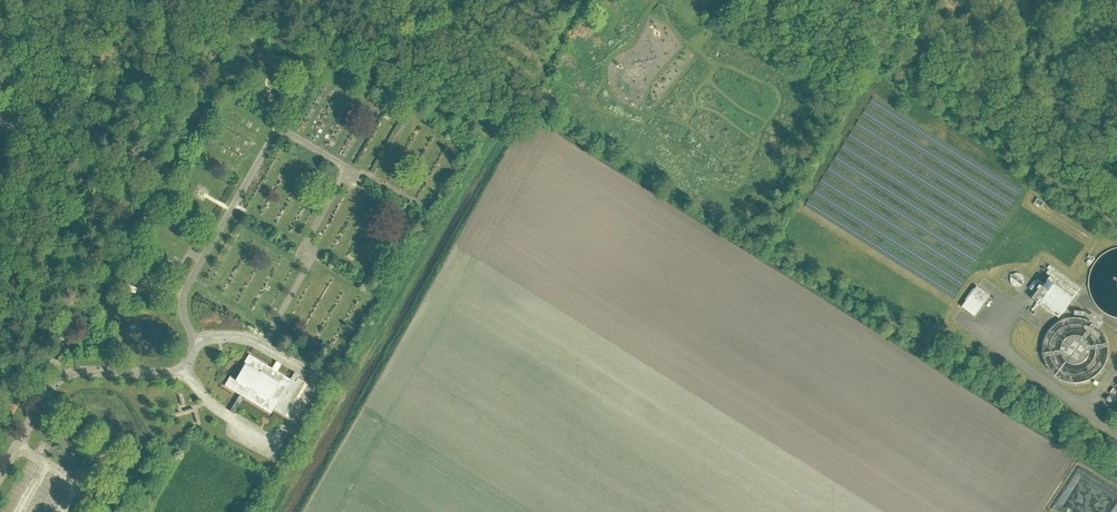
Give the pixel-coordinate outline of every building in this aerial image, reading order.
[(1042,206),(1044,203),(1038,198),(1035,202),(1042,206)] [(1090,265),(1096,258),(1090,254),(1088,257),(1090,258),(1086,263),(1090,265)] [(999,273),(988,280),(996,291),(1006,284),(999,273)] [(1018,289),(1020,289),(1021,288),(1023,287),(1024,286),(1024,285),(1025,284),(1025,282),(1025,281),(1024,279),(1024,278),(1022,277),(1021,276),(1020,275),(1018,275),(1017,275),(1015,276),(1014,277),(1013,278),(1012,279),(1011,281),(1011,282),(1011,284),(1012,285),(1013,286),(1014,287),(1015,288),(1017,289),(1018,289)] [(1059,319),(1076,297),(1050,278),(1034,299),(1059,319)] [(122,288),(134,295),(137,289),(125,282),(122,288)] [(974,316),(990,296),(977,286),(961,307),(974,316)] [(270,414),(273,409),(285,416),(305,383),(297,378),(299,376),(294,372),(290,379),(277,371),(281,364),(277,362),(272,369),(249,354),(243,363),(245,364),(236,379),(230,375),(224,385),(240,395),(230,411),(235,414),(245,398),(270,414)] [(211,379),(205,389),(214,394),(220,385),(211,379)]
